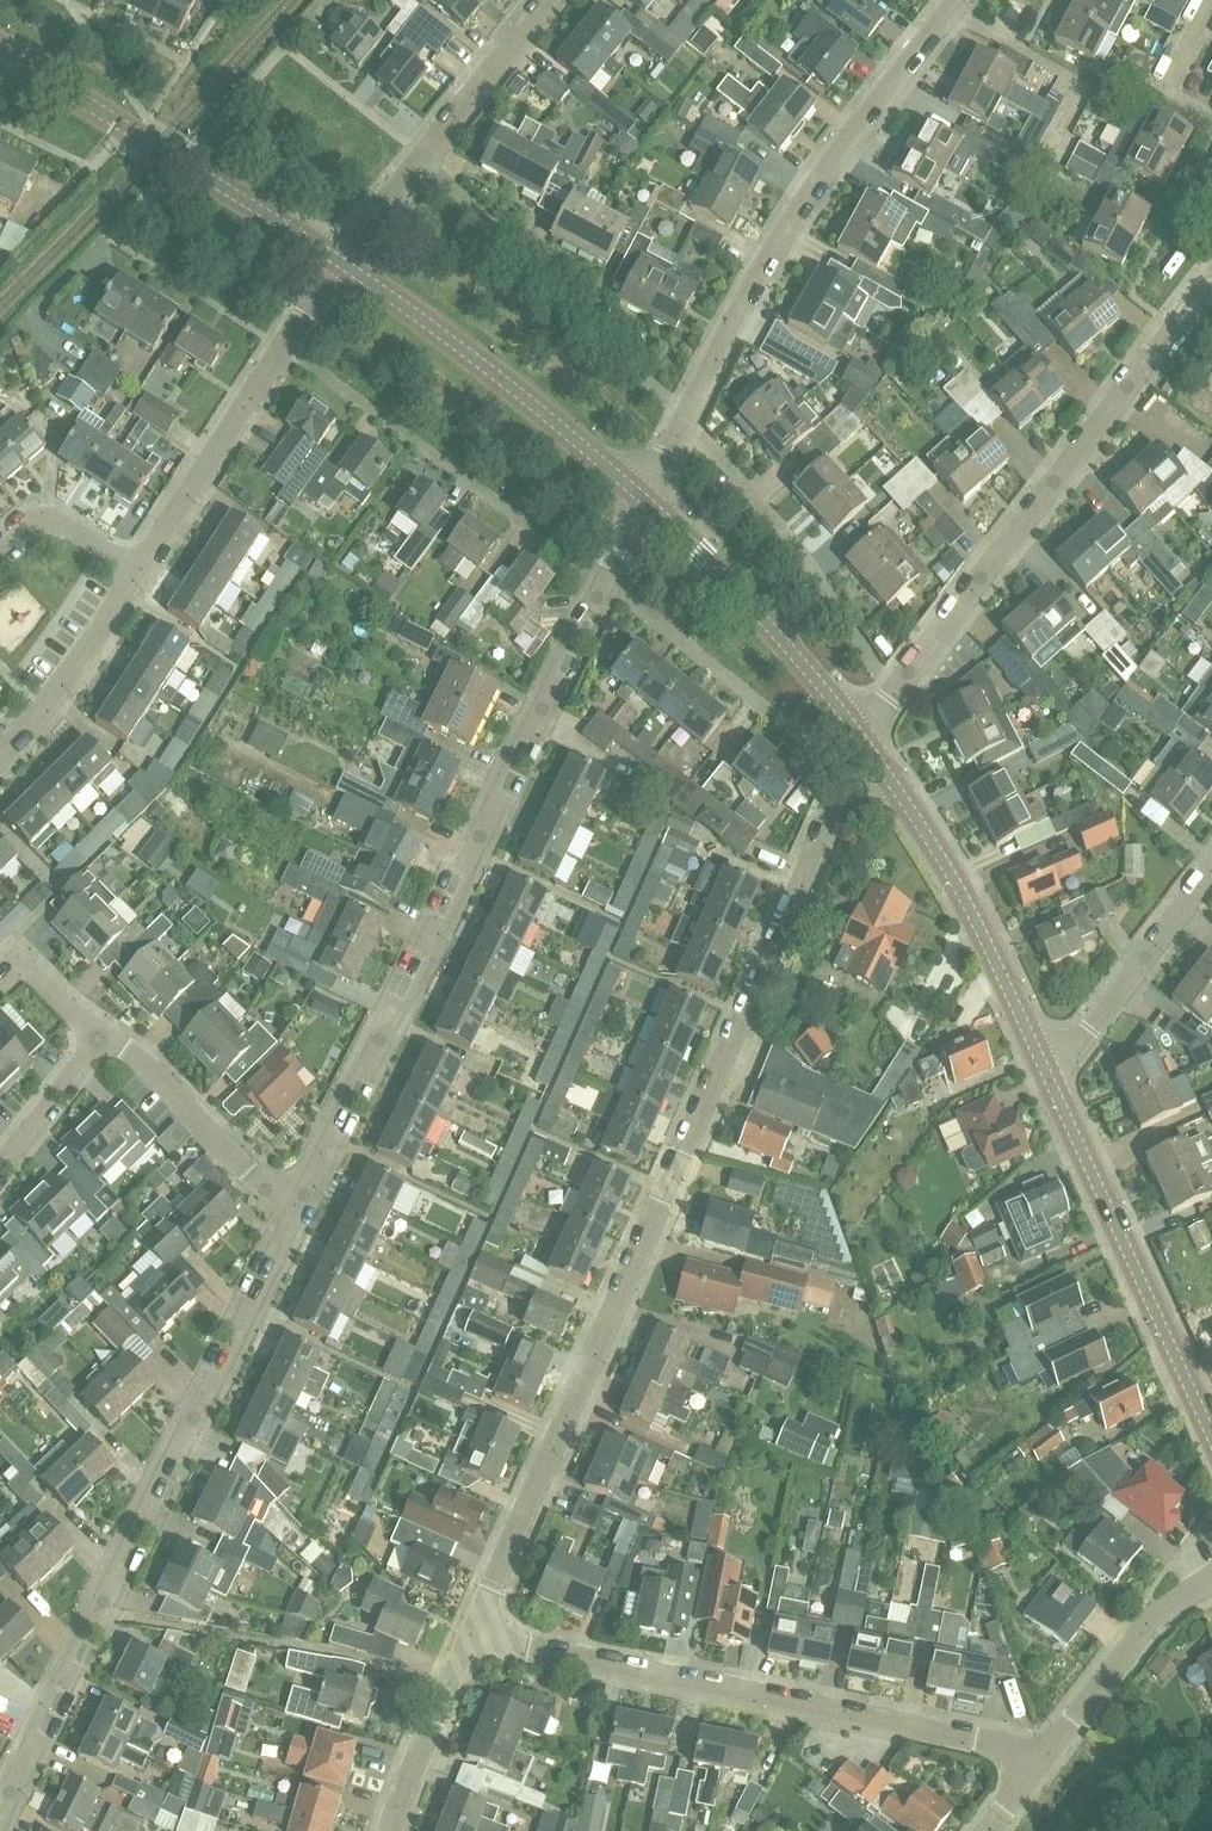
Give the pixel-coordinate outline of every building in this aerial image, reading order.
[(126,10),(131,0),(108,0),(126,10)] [(126,10),(152,23),(164,0),(131,0),(126,10)] [(152,23),(178,36),(197,0),(164,0),(152,23)] [(420,10),(408,0),(390,0),(388,3),(400,13),(384,32),(395,40),(420,10)] [(428,3),(438,11),(439,10),(463,29),(480,8),(470,0),(430,0),(428,3)] [(644,12),(654,0),(629,0),(644,12)] [(685,8),(702,22),(711,11),(706,6),(711,0),(692,0),(685,8)] [(829,13),(866,42),(884,19),(860,0),(821,0),(818,4),(829,13)] [(1108,35),(1116,40),(1136,0),(1077,0),(1069,15),(1108,35)] [(1178,22),(1189,0),(1136,0),(1150,8),(1178,22)] [(324,26),(337,36),(330,46),(358,68),(380,40),(352,18),(339,7),(324,26)] [(702,22),(685,8),(668,30),(658,22),(650,32),(676,53),(702,22)] [(1178,22),(1150,8),(1143,21),(1170,36),(1178,22)] [(420,10),(395,40),(406,49),(422,29),(434,38),(442,28),(420,10)] [(597,10),(576,36),(608,61),(629,34),(639,43),(668,64),(676,53),(650,32),(624,12),(614,24),(597,10)] [(827,91),(852,59),(828,40),(835,30),(812,13),(795,35),(814,50),(799,69),(827,91)] [(1108,35),(1069,15),(1054,42),(1093,63),(1108,35)] [(608,61),(576,36),(556,62),(576,78),(568,89),(569,90),(627,135),(628,134),(638,143),(646,133),(636,124),(637,122),(619,106),(616,109),(587,86),(608,61)] [(742,53),(740,55),(772,81),(781,69),(749,44),(743,39),(736,48),(742,53)] [(1145,83),(1158,60),(1129,47),(1122,61),(1130,64),(1120,83),(1145,83)] [(1001,48),(993,63),(1015,74),(1024,80),(1032,65),(1001,48)] [(1015,74),(993,63),(976,53),(961,80),(1000,101),(1001,100),(1035,119),(1048,126),(1049,126),(1063,99),(1049,92),(1044,103),(1009,84),(1015,74)] [(403,104),(425,76),(400,55),(377,83),(403,104)] [(569,90),(568,89),(545,72),(533,88),(557,106),(569,90)] [(1000,101),(961,80),(947,107),(986,128),(999,135),(1005,123),(992,116),(1000,101)] [(756,84),(748,94),(796,130),(813,108),(782,84),(772,96),(756,84)] [(796,130),(748,94),(740,104),(756,116),(747,128),(778,152),(796,130)] [(1111,127),(1118,113),(1091,98),(1084,112),(1111,127)] [(698,129),(718,140),(734,149),(742,134),(705,115),(698,129)] [(1128,121),(1121,134),(1176,162),(1190,135),(1151,115),(1143,129),(1128,121)] [(510,183),(539,127),(524,119),(516,134),(495,123),(482,148),(489,152),(481,167),(510,183)] [(912,140),(906,150),(944,172),(953,156),(966,163),(971,153),(975,156),(994,166),(992,168),(1019,182),(1026,167),(1001,153),(983,143),(961,131),(956,128),(950,141),(921,124),(920,125),(917,123),(912,125),(907,133),(908,138),(912,140)] [(554,135),(539,127),(510,183),(540,198),(548,184),(560,190),(571,168),(572,166),(559,159),(557,164),(543,157),(554,135)] [(718,140),(698,129),(693,127),(684,143),(710,156),(718,140)] [(1176,162),(1121,134),(1113,151),(1115,153),(1108,168),(1126,177),(1129,172),(1162,189),(1176,162)] [(588,135),(572,166),(571,168),(587,175),(603,143),(588,135)] [(1034,154),(1007,140),(1001,153),(1026,167),(1034,154)] [(1072,157),(1101,172),(1108,158),(1079,143),(1072,157)] [(0,145),(0,198),(16,205),(37,162),(0,145)] [(944,172),(906,150),(900,162),(896,160),(892,162),(887,171),(888,175),(892,177),(891,178),(919,193),(912,205),(912,206),(916,208),(953,230),(954,228),(984,245),(998,220),(988,215),(983,223),(932,195),(944,172)] [(706,181),(743,200),(757,172),(720,154),(706,181)] [(1026,167),(1019,182),(1033,189),(1047,161),(1034,154),(1026,167)] [(1101,172),(1072,157),(1065,170),(1094,185),(1101,172)] [(743,200),(706,181),(692,210),(729,228),(743,200)] [(578,250),(598,213),(584,205),(591,192),(577,185),(550,236),(578,250)] [(688,199),(661,185),(652,202),(680,216),(688,199)] [(1110,194),(1097,220),(1136,241),(1150,214),(1110,194)] [(912,206),(912,205),(901,198),(893,212),(865,197),(851,223),(890,245),(905,218),(947,242),(953,230),(916,208),(912,206)] [(598,213),(578,250),(606,265),(632,214),(621,208),(614,221),(598,213)] [(1136,241),(1097,220),(1083,248),(1122,268),(1136,241)] [(890,245),(851,223),(836,251),(857,261),(850,273),(900,301),(907,287),(876,272),(890,245)] [(723,238),(695,224),(688,237),(716,252),(723,238)] [(647,318),(667,279),(654,272),(660,260),(646,253),(651,242),(636,235),(615,276),(630,283),(620,304),(647,318)] [(1069,305),(1098,339),(1120,319),(1094,289),(1103,277),(1052,236),(1042,249),(1089,287),(1086,290),(1077,280),(1059,296),(1068,306),(1069,305)] [(667,279),(647,318),(675,331),(703,275),(689,268),(680,285),(667,279)] [(979,269),(967,279),(977,291),(989,282),(979,269)] [(900,301),(850,273),(843,287),(817,273),(811,274),(805,284),(808,289),(803,299),(841,321),(842,319),(852,326),(861,309),(850,303),(856,294),(893,314),(900,301)] [(125,334),(149,296),(120,278),(96,316),(125,334)] [(1069,305),(1068,306),(1046,325),(1021,298),(1017,294),(1006,303),(1010,308),(1011,307),(1031,330),(1030,331),(1047,350),(1058,341),(1075,360),(1098,339),(1069,305)] [(149,296),(125,334),(153,351),(176,313),(149,296)] [(1010,308),(1006,303),(1001,297),(990,307),(1018,341),(1030,331),(1031,330),(1011,307),(1010,308)] [(841,321),(803,299),(797,310),(791,310),(785,320),(788,325),(788,326),(826,347),(841,321)] [(211,372),(227,345),(193,324),(180,345),(175,342),(162,362),(176,371),(186,356),(211,372)] [(788,353),(815,368),(821,355),(795,341),(788,353)] [(1012,378),(1042,411),(1065,390),(1026,347),(1003,367),(1013,377),(1012,378)] [(94,353),(78,380),(106,397),(123,370),(94,353)] [(815,368),(788,353),(782,365),(808,379),(815,368)] [(870,396),(879,378),(853,364),(843,381),(870,396)] [(1042,411),(1012,378),(990,398),(965,370),(954,381),(992,423),(1003,413),(1019,432),(1042,411)] [(95,394),(69,377),(56,398),(82,414),(95,394)] [(992,423),(954,381),(943,390),(971,422),(948,442),(956,451),(987,484),(1009,463),(981,433),(992,423)] [(759,440),(791,410),(771,388),(738,417),(759,440)] [(22,389),(10,399),(26,417),(38,408),(22,389)] [(133,415),(167,436),(179,416),(146,395),(133,415)] [(302,494),(326,462),(325,462),(330,456),(318,448),(337,423),(324,413),(328,408),(314,398),(310,403),(307,401),(306,404),(300,400),(291,412),(296,416),(288,427),(295,431),(275,458),(296,474),(286,489),(299,499),(302,494)] [(830,436),(853,415),(843,405),(820,425),(830,436)] [(85,476),(105,444),(127,411),(118,406),(96,439),(79,428),(59,459),(85,476)] [(0,438),(0,442),(23,468),(46,448),(10,407),(1,415),(12,428),(0,438)] [(812,433),(791,410),(759,440),(779,463),(812,433)] [(853,415),(830,436),(840,447),(863,427),(853,415)] [(105,444),(85,476),(109,491),(129,459),(138,446),(137,445),(147,431),(136,424),(126,438),(129,440),(120,454),(105,444)] [(0,442),(0,485),(2,487),(23,468),(0,442)] [(145,469),(129,459),(109,491),(133,507),(162,461),(170,448),(161,442),(152,455),(154,456),(145,469)] [(380,451),(376,452),(363,443),(340,474),(367,493),(390,462),(387,460),(387,456),(380,451)] [(1173,468),(1155,448),(1133,468),(1162,500),(1171,510),(1184,498),(1195,488),(1202,482),(1211,494),(1211,471),(1186,451),(1184,454),(1173,468)] [(987,484),(956,451),(934,472),(964,504),(987,484)] [(813,514),(846,484),(826,461),(793,491),(813,514)] [(905,471),(915,482),(925,493),(937,483),(916,461),(905,471)] [(326,462),(302,494),(318,506),(324,497),(335,506),(346,490),(335,482),(338,478),(323,467),(326,463),(326,462)] [(1162,500),(1133,468),(1110,488),(1139,520),(1129,528),(1170,574),(1180,565),(1152,533),(1160,525),(1148,512),(1162,500)] [(915,482),(905,471),(883,492),(892,502),(915,482)] [(925,493),(915,482),(892,502),(903,514),(915,503),(925,493)] [(411,573),(425,554),(426,554),(443,531),(433,523),(447,504),(421,484),(398,515),(417,529),(394,560),(411,573)] [(846,484),(813,514),(833,536),(866,507),(846,484)] [(925,493),(915,503),(935,525),(946,515),(925,493)] [(284,529),(299,512),(284,498),(268,515),(284,529)] [(230,515),(214,539),(246,560),(262,535),(230,515)] [(1102,519),(1080,538),(1108,572),(1123,559),(1131,569),(1139,562),(1158,584),(1170,574),(1129,528),(1119,538),(1102,519)] [(480,570),(500,543),(469,520),(449,548),(451,549),(440,565),(455,576),(466,560),(480,570)] [(866,586),(899,557),(879,535),(846,564),(866,586)] [(1108,572),(1080,538),(1057,558),(1086,591),(1108,572)] [(246,560),(214,539),(198,563),(231,584),(246,560)] [(276,579),(289,587),(300,569),(304,572),(313,560),(293,545),(284,559),(287,561),(280,571),(272,566),(267,574),(268,574),(275,579),(276,579)] [(899,557),(866,586),(887,609),(916,582),(920,587),(929,578),(930,578),(930,577),(930,576),(929,575),(918,563),(911,570),(899,557)] [(528,612),(552,581),(524,560),(499,593),(515,604),(502,623),(518,635),(532,615),(528,612)] [(198,563),(183,587),(215,608),(231,584),(198,563)] [(275,579),(268,574),(259,589),(266,593),(260,603),(274,611),(289,587),(276,579),(275,579)] [(215,608),(183,587),(167,612),(200,633),(215,608)] [(1048,587),(1024,608),(1061,650),(1083,631),(1085,630),(1084,630),(1048,587)] [(459,622),(475,601),(458,589),(435,622),(429,631),(446,642),(460,623),(459,622)] [(477,597),(475,601),(459,622),(460,623),(473,632),(491,607),(477,597)] [(260,603),(256,600),(240,625),(245,628),(244,628),(258,637),(274,611),(260,603)] [(1061,650),(1024,608),(1000,628),(1029,662),(1052,642),(1060,651),(1061,650)] [(1094,621),(1116,645),(1126,636),(1105,612),(1094,621)] [(1085,630),(1083,631),(1105,655),(1116,645),(1094,621),(1084,630),(1085,630)] [(402,641),(424,652),(427,653),(435,637),(406,623),(398,639),(402,641)] [(142,651),(175,672),(191,647),(158,626),(142,651)] [(229,652),(230,652),(243,660),(258,637),(244,628),(234,644),(229,652)] [(1126,676),(1149,655),(1137,642),(1114,662),(1126,676)] [(635,693),(659,663),(636,645),(612,674),(621,682),(612,692),(623,701),(631,690),(635,693)] [(438,697),(484,719),(498,691),(458,671),(463,660),(439,649),(433,660),(441,664),(436,676),(445,681),(438,697)] [(205,691),(218,700),(233,675),(220,667),(224,661),(206,650),(198,663),(215,674),(205,691)] [(175,672),(142,651),(127,675),(159,696),(171,704),(177,694),(165,686),(175,672)] [(1171,670),(1176,662),(1158,651),(1146,671),(1170,685),(1177,673),(1171,670)] [(659,663),(635,693),(657,710),(681,681),(659,663)] [(1034,664),(1025,673),(1038,688),(1047,698),(1045,699),(1084,739),(1109,706),(1093,689),(1074,708),(1048,680),(1034,664)] [(951,738),(1004,710),(981,665),(947,693),(952,703),(937,711),(951,738)] [(1038,688),(1025,673),(1024,673),(1016,665),(1006,675),(1027,699),(1028,697),(1038,688)] [(1211,699),(1211,672),(1199,689),(1211,699)] [(1096,681),(1104,694),(1117,687),(1109,673),(1096,681)] [(127,675),(112,699),(144,720),(159,696),(127,675)] [(703,698),(681,681),(657,710),(679,728),(703,698)] [(1149,710),(1149,709),(1124,689),(1116,700),(1167,739),(1174,729),(1149,710)] [(1192,724),(1211,739),(1211,699),(1199,689),(1188,704),(1181,713),(1159,696),(1149,709),(1149,710),(1174,729),(1183,717),(1192,724)] [(218,700),(205,691),(189,715),(203,724),(218,700)] [(484,719),(438,697),(431,711),(421,706),(421,707),(399,696),(388,720),(407,730),(425,738),(430,727),(471,747),(484,719)] [(703,698),(679,728),(702,746),(726,717),(703,698)] [(144,720),(112,699),(96,724),(128,745),(144,720)] [(1004,710),(951,738),(965,765),(973,761),(979,773),(1021,751),(1022,751),(1021,751),(1002,712),(1005,710),(1004,710)] [(594,744),(612,722),(599,712),(582,735),(594,744)] [(203,724),(189,715),(174,739),(188,748),(203,724)] [(407,730),(388,720),(379,737),(406,750),(396,771),(395,772),(447,797),(461,768),(428,753),(434,742),(425,738),(407,730)] [(612,722),(594,744),(606,753),(614,741),(626,750),(634,739),(612,722)] [(1049,736),(1021,751),(1022,751),(1021,751),(1028,766),(1057,751),(1049,736)] [(637,741),(634,739),(626,750),(648,767),(657,756),(649,750),(653,746),(640,737),(637,741)] [(64,759),(91,786),(112,765),(85,738),(64,759)] [(188,748),(174,739),(159,763),(173,771),(188,748)] [(755,789),(779,760),(757,741),(733,771),(755,789)] [(1167,777),(1202,804),(1211,792),(1211,772),(1186,753),(1187,752),(1175,743),(1167,753),(1179,762),(1167,777)] [(1110,787),(1122,796),(1131,785),(1080,745),(1070,757),(1110,787)] [(657,756),(648,767),(659,775),(649,787),(673,805),(691,782),(657,756)] [(64,759),(44,779),(71,807),(91,786),(64,759)] [(779,760),(755,789),(778,808),(802,778),(779,760)] [(155,761),(146,776),(162,789),(167,793),(178,776),(171,772),(155,761)] [(558,787),(592,803),(605,777),(571,761),(558,787)] [(395,772),(396,771),(380,763),(380,765),(385,767),(383,772),(387,787),(383,795),(347,778),(340,793),(346,796),(386,815),(396,820),(402,808),(434,824),(447,797),(395,772)] [(1167,777),(1157,769),(1138,793),(1184,828),(1202,804),(1167,777)] [(116,810),(127,822),(147,802),(162,789),(146,776),(141,772),(129,784),(136,790),(116,810)] [(983,822),(1022,801),(1007,774),(968,795),(983,822)] [(44,779),(24,799),(51,827),(71,807),(44,779)] [(702,790),(691,782),(673,805),(684,813),(702,790)] [(558,787),(546,812),(580,829),(592,803),(558,787)] [(1122,796),(1110,787),(1102,797),(1114,807),(1122,796)] [(313,800),(294,790),(285,809),(304,818),(313,800)] [(702,790),(684,813),(697,822),(705,810),(726,826),(735,815),(702,790)] [(386,815),(346,796),(334,820),(385,844),(378,858),(409,873),(422,846),(391,831),(391,832),(380,827),(386,815)] [(51,827),(24,799),(2,820),(30,848),(51,827)] [(1027,811),(1022,801),(983,822),(997,848),(1046,822),(1046,821),(1038,805),(1027,811)] [(658,804),(647,830),(659,837),(671,809),(658,804)] [(1055,836),(1094,818),(1088,805),(1048,823),(1055,836)] [(116,810),(95,831),(106,842),(113,836),(117,840),(130,827),(125,823),(127,822),(116,810)] [(705,810),(697,822),(696,823),(716,838),(726,826),(705,810)] [(546,812),(533,838),(567,854),(580,829),(546,812)] [(672,814),(666,828),(669,830),(689,839),(694,825),(672,814)] [(735,815),(726,826),(729,828),(720,840),(742,857),(760,834),(735,815)] [(1118,839),(1107,815),(1095,820),(1074,829),(1086,854),(1118,839)] [(659,837),(647,830),(635,856),(648,863),(659,837)] [(663,844),(662,845),(675,851),(692,859),(693,858),(699,843),(690,839),(689,839),(669,830),(664,842),(663,844)] [(95,831),(75,851),(86,862),(106,842),(95,831)] [(176,847),(157,832),(138,857),(156,872),(176,847)] [(567,854),(533,838),(520,864),(554,880),(567,854)] [(17,860),(0,843),(0,877),(17,860)] [(86,862),(75,851),(74,851),(66,843),(50,858),(59,867),(54,872),(65,883),(86,862)] [(662,845),(650,873),(662,879),(675,851),(662,845)] [(1140,874),(1140,847),(1125,847),(1125,874),(1140,874)] [(1055,883),(1081,871),(1073,853),(1047,864),(1045,860),(1009,875),(1023,908),(1059,892),(1055,883)] [(635,856),(623,882),(636,889),(648,863),(635,856)] [(310,859),(304,872),(348,893),(354,882),(364,887),(365,886),(396,901),(409,873),(378,858),(371,872),(356,865),(350,878),(310,859)] [(348,893),(304,872),(290,865),(283,879),(329,901),(315,929),(368,955),(382,925),(341,906),(348,893)] [(73,944),(108,910),(116,901),(86,871),(64,893),(72,901),(72,906),(53,924),(73,944)] [(650,873),(638,899),(651,905),(662,879),(650,873)] [(711,900),(746,915),(757,889),(722,874),(716,887),(701,882),(697,892),(711,899),(711,900)] [(35,877),(14,898),(31,915),(52,894),(35,877)] [(499,906),(533,922),(546,897),(512,880),(499,906)] [(623,882),(620,890),(617,896),(590,883),(582,898),(606,910),(605,912),(622,920),(624,915),(625,915),(636,889),(623,882)] [(14,898),(4,887),(0,891),(0,892),(9,902),(0,911),(0,924),(0,925),(11,935),(31,915),(14,898)] [(872,888),(862,909),(834,969),(885,993),(913,934),(901,928),(911,906),(872,888)] [(1096,921),(1112,913),(1101,890),(1060,909),(1066,921),(1036,935),(1050,965),(1080,951),(1075,940),(1093,932),(1085,917),(1092,914),(1096,921)] [(638,899),(627,926),(639,931),(651,905),(638,899)] [(711,900),(700,924),(699,926),(734,942),(746,915),(711,900)] [(533,922),(499,906),(487,931),(521,948),(533,922)] [(204,907),(191,919),(201,929),(214,917),(204,907)] [(108,910),(73,944),(92,963),(111,945),(116,945),(124,954),(131,947),(146,932),(136,921),(127,929),(108,910)] [(146,932),(131,947),(139,955),(139,960),(120,979),(140,998),(175,964),(156,945),(173,928),(162,916),(146,932)] [(699,926),(700,924),(683,917),(671,944),(688,950),(688,952),(723,968),(734,942),(699,926)] [(0,925),(0,946),(11,935),(0,925)] [(605,925),(593,952),(605,958),(618,930),(605,925)] [(639,931),(627,926),(613,956),(629,962),(629,955),(639,931)] [(368,955),(315,929),(307,945),(293,938),(287,951),(271,944),(264,958),(307,979),(314,966),(353,986),(368,955)] [(521,948),(487,931),(474,956),(508,973),(521,948)] [(1191,977),(1211,993),(1211,955),(1209,953),(1208,953),(1206,951),(1202,952),(1195,961),(1196,964),(1198,966),(1191,977)] [(593,952),(581,978),(594,984),(605,958),(593,952)] [(723,968),(688,952),(676,978),(711,994),(723,968)] [(508,973),(474,956),(462,982),(496,998),(508,973)] [(185,975),(175,964),(140,998),(159,1018),(178,999),(182,999),(191,1008),(213,986),(218,981),(206,969),(207,969),(204,966),(193,965),(190,969),(190,970),(185,975)] [(608,966),(596,994),(610,1000),(622,972),(608,966)] [(1172,1001),(1194,1018),(1186,1028),(1186,1029),(1199,1039),(1209,1046),(1211,1048),(1211,993),(1191,977),(1172,1001)] [(581,978),(570,1004),(583,1010),(594,984),(581,978)] [(462,982),(449,1007),(483,1024),(496,998),(462,982)] [(213,986),(191,1008),(199,1016),(199,1021),(180,1039),(200,1059),(236,1025),(216,1006),(224,998),(213,986)] [(610,1000),(596,994),(585,1020),(598,1026),(599,1024),(609,1028),(616,1011),(606,1007),(610,1000)] [(658,1021),(692,1036),(704,1010),(669,994),(658,1021)] [(570,1004),(559,1029),(558,1030),(571,1036),(583,1010),(570,1004)] [(483,1024),(449,1007),(436,1033),(470,1050),(476,1037),(486,1043),(492,1029),(483,1025),(483,1024)] [(11,1084),(31,1065),(13,1046),(13,1041),(22,1033),(0,1010),(0,1072),(11,1084)] [(1174,1019),(1165,1031),(1190,1050),(1199,1039),(1186,1029),(1186,1028),(1174,1019)] [(598,1026),(585,1020),(573,1046),(587,1052),(598,1026)] [(658,1021),(646,1047),(681,1062),(692,1036),(658,1021)] [(236,1025),(200,1059),(220,1079),(239,1060),(243,1060),(251,1069),(277,1044),(258,1024),(246,1036),(236,1025)] [(794,1045),(813,1069),(837,1050),(819,1026),(794,1045)] [(558,1030),(554,1039),(547,1055),(560,1062),(571,1036),(558,1030)] [(955,1086),(991,1071),(988,1064),(989,1061),(986,1054),(982,1052),(976,1037),(940,1053),(942,1057),(918,1067),(925,1083),(949,1072),(955,1086)] [(871,1097),(885,1104),(919,1052),(905,1043),(871,1097)] [(587,1052),(573,1046),(562,1072),(575,1077),(587,1052)] [(885,1104),(871,1097),(805,1069),(806,1068),(782,1047),(774,1046),(749,1108),(755,1111),(754,1112),(810,1134),(811,1134),(854,1151),(885,1104)] [(646,1047),(635,1073),(670,1088),(681,1062),(646,1047)] [(257,1110),(262,1106),(276,1121),(306,1092),(288,1073),(288,1066),(292,1061),(280,1049),(237,1090),(257,1110)] [(428,1049),(415,1075),(449,1092),(462,1066),(428,1049)] [(547,1055),(534,1086),(531,1091),(544,1097),(560,1062),(547,1055)] [(1128,1103),(1167,1085),(1154,1057),(1114,1075),(1128,1103)] [(896,1111),(906,1107),(907,1109),(923,1102),(910,1071),(898,1089),(901,1096),(892,1100),(896,1111)] [(0,1072),(0,1094),(11,1084),(0,1072)] [(575,1077),(562,1072),(550,1097),(564,1103),(575,1077)] [(670,1088),(635,1073),(623,1099),(658,1114),(670,1088)] [(449,1092),(415,1075),(403,1101),(437,1118),(449,1092)] [(579,1109),(604,1111),(605,1082),(580,1081),(579,1109)] [(1167,1085),(1128,1103),(1141,1131),(1180,1113),(1167,1085)] [(1211,1112),(1211,1096),(1202,1101),(1208,1114),(1211,1112)] [(564,1103),(550,1097),(537,1127),(572,1143),(579,1127),(561,1119),(564,1112),(561,1111),(564,1103)] [(528,1098),(516,1125),(529,1132),(541,1104),(528,1098)] [(658,1114),(623,1099),(612,1125),(647,1140),(658,1114)] [(974,1174),(988,1167),(1026,1150),(1010,1114),(1001,1119),(992,1100),(958,1116),(973,1149),(964,1153),(962,1158),(969,1172),(974,1174)] [(403,1101),(390,1127),(424,1144),(424,1143),(437,1118),(403,1101)] [(103,1105),(83,1124),(117,1160),(137,1141),(145,1149),(156,1138),(134,1115),(126,1124),(121,1124),(103,1105)] [(788,1177),(795,1161),(781,1156),(790,1134),(752,1119),(740,1148),(773,1161),(770,1170),(788,1177)] [(117,1160),(83,1124),(63,1144),(81,1162),(81,1167),(73,1175),(82,1186),(95,1198),(106,1187),(98,1179),(117,1160)] [(516,1125),(505,1152),(518,1158),(529,1132),(516,1125)] [(647,1140),(612,1125),(600,1151),(635,1166),(647,1140)] [(424,1144),(390,1127),(377,1153),(411,1170),(418,1156),(427,1161),(434,1148),(424,1143),(424,1144)] [(491,1162),(496,1149),(464,1133),(458,1145),(491,1162)] [(520,1167),(532,1172),(540,1154),(543,1156),(543,1158),(564,1167),(571,1152),(546,1141),(544,1145),(532,1140),(520,1167)] [(1158,1187),(1198,1169),(1186,1141),(1146,1160),(1158,1187)] [(518,1158),(505,1152),(493,1177),(506,1183),(518,1158)] [(189,1204),(218,1234),(237,1216),(213,1191),(224,1180),(202,1158),(182,1178),(198,1195),(189,1204)] [(532,1172),(520,1167),(509,1193),(521,1198),(532,1172)] [(581,1194),(616,1209),(628,1183),(593,1167),(581,1194)] [(356,1195),(390,1212),(403,1186),(369,1169),(356,1195)] [(1198,1169),(1158,1187),(1171,1214),(1211,1196),(1211,1176),(1211,1175),(1203,1179),(1198,1169)] [(472,1202),(481,1183),(460,1173),(451,1192),(472,1202)] [(734,1174),(730,1189),(757,1197),(761,1182),(734,1174)] [(51,1175),(31,1194),(66,1229),(85,1210),(97,1222),(108,1211),(95,1198),(82,1186),(74,1194),(69,1194),(51,1175)] [(506,1183),(493,1177),(482,1204),(495,1210),(506,1183)] [(1068,1215),(1054,1183),(1044,1188),(1041,1181),(1023,1189),(1026,1195),(996,1208),(1021,1266),(1059,1250),(1048,1223),(1068,1215)] [(521,1198),(509,1193),(497,1219),(510,1225),(521,1198)] [(66,1229),(31,1194),(11,1213),(29,1232),(29,1237),(21,1245),(26,1250),(43,1267),(54,1256),(46,1248),(66,1229)] [(616,1209),(581,1194),(570,1220),(605,1235),(616,1209)] [(390,1212),(356,1195),(344,1220),(378,1237),(390,1212)] [(218,1234),(189,1204),(187,1205),(180,1197),(170,1206),(161,1197),(140,1218),(146,1223),(162,1240),(173,1229),(197,1254),(218,1234)] [(769,1259),(774,1240),(746,1232),(750,1219),(712,1208),(703,1242),(741,1252),(769,1259)] [(462,1247),(474,1253),(487,1226),(474,1219),(462,1247)] [(497,1219),(486,1244),(500,1250),(506,1234),(510,1225),(497,1219)] [(344,1220),(331,1246),(365,1263),(366,1261),(378,1237),(344,1220)] [(570,1220),(558,1246),(593,1261),(605,1235),(570,1220)] [(162,1240),(146,1223),(134,1235),(160,1262),(141,1281),(176,1317),(196,1299),(175,1277),(187,1266),(162,1240)] [(968,1234),(976,1253),(983,1269),(1006,1259),(990,1225),(968,1234)] [(770,1268),(807,1278),(835,1286),(861,1292),(863,1293),(853,1267),(814,1257),(816,1250),(778,1240),(770,1268)] [(26,1250),(17,1258),(12,1258),(0,1245),(0,1284),(9,1293),(29,1274),(37,1283),(48,1272),(43,1267),(26,1250)] [(331,1246),(318,1272),(366,1295),(366,1294),(369,1295),(382,1270),(366,1261),(365,1263),(331,1246)] [(593,1261),(558,1246),(547,1272),(582,1288),(593,1261)] [(474,1253),(462,1247),(450,1273),(462,1279),(474,1253)] [(478,1315),(481,1316),(492,1291),(503,1296),(511,1278),(515,1269),(494,1259),(493,1259),(494,1258),(482,1252),(469,1282),(458,1306),(461,1308),(478,1315)] [(943,1306),(966,1297),(988,1288),(975,1257),(954,1266),(959,1278),(954,1279),(948,1265),(939,1275),(943,1284),(936,1287),(943,1306)] [(835,1286),(807,1278),(749,1262),(740,1296),(798,1312),(801,1303),(828,1310),(835,1286)] [(721,1313),(732,1316),(742,1277),(687,1263),(677,1301),(685,1303),(685,1308),(703,1308),(703,1313),(721,1313)] [(318,1272),(306,1297),(340,1314),(340,1313),(354,1320),(366,1295),(318,1272)] [(462,1279),(450,1273),(438,1299),(450,1305),(462,1279)] [(511,1278),(503,1296),(514,1300),(522,1304),(527,1292),(529,1286),(511,1278)] [(1012,1356),(1063,1333),(1057,1320),(1081,1309),(1067,1280),(1018,1303),(1026,1319),(1000,1331),(1012,1356)] [(176,1317),(141,1281),(122,1299),(110,1287),(98,1298),(108,1309),(101,1315),(128,1342),(135,1335),(125,1325),(136,1315),(157,1336),(176,1317)] [(0,1284),(0,1302),(9,1293),(0,1284)] [(514,1300),(511,1306),(529,1314),(525,1325),(560,1340),(561,1337),(564,1336),(568,1327),(567,1324),(572,1311),(536,1296),(527,1292),(522,1304),(514,1300)] [(93,1293),(87,1300),(58,1328),(67,1338),(103,1303),(93,1293)] [(340,1314),(306,1297),(293,1323),(327,1340),(340,1314)] [(450,1305),(438,1299),(426,1325),(438,1331),(450,1305)] [(128,1342),(101,1315),(91,1324),(117,1352),(128,1342)] [(481,1316),(478,1315),(470,1336),(505,1350),(513,1330),(481,1316)] [(426,1325),(414,1351),(427,1357),(438,1331),(426,1325)] [(55,1328),(39,1344),(50,1356),(67,1341),(55,1328)] [(658,1329),(645,1359),(709,1386),(714,1388),(721,1373),(682,1357),(689,1342),(658,1329)] [(1012,1356),(1007,1358),(1020,1385),(1050,1371),(1057,1387),(1106,1363),(1093,1335),(1069,1346),(1063,1333),(1012,1356)] [(745,1353),(739,1368),(763,1379),(764,1378),(777,1346),(747,1338),(741,1352),(745,1353)] [(272,1365),(321,1390),(327,1378),(312,1370),(319,1356),(285,1339),(272,1365)] [(444,1343),(441,1341),(425,1377),(480,1402),(484,1392),(494,1396),(493,1398),(527,1414),(540,1386),(506,1371),(500,1383),(489,1378),(487,1382),(472,1375),(472,1373),(462,1369),(459,1375),(452,1372),(451,1374),(441,1370),(452,1346),(448,1344),(444,1342),(444,1343)] [(50,1356),(39,1344),(24,1358),(67,1402),(77,1392),(58,1372),(62,1368),(50,1356)] [(506,1371),(540,1386),(552,1359),(518,1344),(506,1371)] [(709,1346),(702,1363),(716,1369),(723,1352),(709,1346)] [(764,1378),(763,1379),(785,1390),(799,1356),(777,1346),(764,1378)] [(427,1357),(414,1351),(402,1375),(415,1382),(427,1357)] [(104,1379),(131,1406),(153,1384),(127,1356),(104,1379)] [(67,1402),(24,1358),(13,1369),(81,1439),(92,1429),(67,1402)] [(709,1386),(645,1359),(633,1388),(684,1410),(686,1406),(689,1404),(694,1393),(704,1398),(709,1386)] [(321,1390),(272,1365),(259,1391),(293,1407),(300,1394),(315,1402),(321,1390)] [(480,1402),(425,1377),(416,1396),(430,1403),(432,1398),(456,1409),(462,1395),(479,1403),(480,1402)] [(131,1406),(104,1379),(81,1401),(107,1429),(131,1406)] [(384,1380),(369,1413),(383,1419),(383,1420),(395,1426),(411,1392),(398,1387),(384,1380)] [(1087,1392),(1089,1397),(1090,1400),(1073,1408),(1080,1422),(1098,1413),(1105,1427),(1139,1410),(1138,1407),(1141,1403),(1137,1396),(1131,1395),(1125,1383),(1107,1392),(1103,1384),(1087,1392)] [(684,1410),(633,1388),(620,1418),(650,1431),(660,1409),(669,1413),(668,1417),(687,1426),(692,1414),(684,1410)] [(259,1391),(247,1416),(299,1441),(305,1427),(288,1419),(293,1407),(259,1391)] [(460,1441),(505,1462),(517,1435),(485,1421),(486,1419),(467,1410),(462,1422),(467,1424),(460,1441)] [(383,1419),(369,1413),(359,1438),(372,1444),(371,1445),(384,1452),(395,1426),(383,1420),(383,1419)] [(299,1441),(247,1416),(234,1442),(268,1459),(275,1445),(292,1454),(299,1441)] [(786,1420),(775,1447),(823,1467),(828,1454),(838,1430),(817,1421),(813,1431),(786,1420)] [(1046,1427),(1025,1445),(1039,1463),(1065,1443),(1055,1429),(1051,1432),(1046,1427)] [(739,1434),(738,1434),(726,1428),(715,1454),(727,1459),(739,1434)] [(637,1481),(647,1486),(658,1460),(606,1438),(596,1463),(637,1481)] [(398,1439),(389,1457),(433,1476),(438,1462),(413,1451),(414,1447),(406,1444),(398,1439)] [(0,1444),(0,1457),(18,1475),(28,1486),(38,1476),(4,1440),(0,1444)] [(53,1449),(90,1487),(112,1465),(87,1440),(71,1454),(60,1443),(53,1449)] [(505,1462),(460,1441),(453,1455),(447,1453),(441,1466),(462,1475),(463,1472),(495,1486),(505,1462)] [(371,1445),(360,1470),(373,1476),(384,1452),(371,1445)] [(675,1454),(658,1446),(655,1454),(672,1461),(675,1454)] [(727,1459),(715,1454),(700,1447),(693,1462),(720,1474),(727,1459)] [(90,1487),(53,1449),(41,1462),(44,1465),(41,1468),(49,1477),(41,1484),(67,1510),(90,1487)] [(1179,1518),(1170,1511),(1172,1509),(1176,1508),(1180,1503),(1179,1499),(1182,1496),(1166,1484),(1169,1479),(1150,1464),(1138,1480),(1129,1473),(1123,1480),(1119,1477),(1125,1470),(1107,1450),(1081,1464),(1111,1496),(1165,1537),(1179,1518)] [(637,1481),(596,1463),(585,1488),(634,1509),(639,1497),(632,1494),(637,1481)] [(266,1464),(257,1480),(277,1501),(290,1489),(266,1464)] [(1110,1496),(1084,1468),(1072,1480),(1097,1507),(1110,1496)] [(373,1476),(360,1470),(347,1496),(361,1502),(373,1476)] [(28,1486),(18,1475),(6,1486),(30,1512),(42,1500),(28,1486)] [(203,1489),(200,1497),(244,1518),(251,1506),(265,1517),(267,1519),(279,1505),(276,1502),(257,1481),(252,1477),(246,1490),(215,1475),(210,1487),(203,1489)] [(402,1521),(434,1535),(438,1537),(444,1524),(473,1537),(485,1509),(442,1489),(432,1512),(411,1502),(402,1521)] [(198,1510),(192,1522),(222,1536),(216,1549),(243,1563),(249,1550),(243,1546),(254,1523),(244,1518),(200,1497),(196,1504),(198,1510)] [(604,1511),(579,1501),(570,1521),(595,1532),(604,1511)] [(288,1505),(275,1519),(287,1531),(301,1518),(288,1505)] [(939,1515),(913,1509),(908,1536),(933,1542),(939,1515)] [(657,1519),(639,1511),(633,1523),(652,1532),(657,1519)] [(21,1515),(9,1527),(12,1530),(50,1568),(51,1570),(74,1548),(44,1518),(34,1528),(21,1515)] [(727,1520),(713,1518),(708,1548),(721,1551),(727,1520)] [(434,1535),(402,1521),(400,1520),(390,1543),(411,1553),(401,1575),(445,1595),(458,1566),(427,1552),(434,1535)] [(1063,1548),(1114,1586),(1142,1547),(1105,1520),(1087,1544),(1073,1534),(1063,1548)] [(809,1523),(805,1544),(816,1547),(820,1525),(809,1523)] [(0,1549),(0,1558),(2,1560),(0,1562),(0,1563),(28,1592),(39,1582),(40,1584),(51,1573),(51,1570),(50,1568),(12,1530),(0,1542),(0,1543),(3,1546),(0,1549)] [(983,1573),(992,1571),(1010,1565),(1000,1540),(998,1541),(995,1534),(981,1541),(983,1547),(975,1549),(983,1573)] [(561,1609),(579,1567),(567,1561),(574,1543),(563,1538),(536,1598),(561,1609)] [(168,1562),(164,1569),(209,1591),(225,1598),(236,1575),(237,1576),(243,1563),(216,1549),(210,1562),(180,1547),(174,1559),(168,1562)] [(831,1622),(828,1621),(826,1630),(832,1631),(834,1627),(846,1629),(859,1567),(861,1554),(847,1551),(831,1622)] [(606,1573),(604,1578),(616,1583),(627,1560),(614,1554),(606,1573)] [(746,1644),(754,1599),(736,1595),(742,1565),(708,1559),(696,1626),(715,1629),(714,1638),(746,1644)] [(604,1578),(579,1567),(561,1609),(586,1620),(604,1578)] [(872,1569),(859,1567),(846,1629),(860,1632),(867,1597),(872,1569)] [(163,1583),(157,1594),(187,1609),(181,1621),(205,1625),(213,1610),(202,1605),(209,1591),(164,1569),(161,1576),(163,1583)] [(637,1596),(642,1597),(635,1630),(667,1637),(674,1603),(688,1606),(695,1575),(671,1570),(669,1576),(643,1570),(637,1596)] [(788,1573),(775,1571),(769,1599),(782,1602),(788,1573)] [(1065,1649),(1094,1611),(1054,1579),(1024,1616),(1065,1649)] [(412,1649),(425,1621),(395,1608),(401,1595),(374,1583),(367,1598),(372,1600),(367,1612),(383,1619),(376,1633),(412,1649)] [(910,1608),(906,1627),(913,1629),(911,1639),(914,1640),(925,1642),(932,1612),(937,1586),(922,1583),(917,1609),(910,1608)] [(10,1652),(32,1631),(9,1607),(11,1605),(0,1594),(0,1642),(10,1652)] [(799,1662),(808,1616),(810,1606),(808,1605),(807,1611),(779,1605),(776,1620),(775,1620),(768,1656),(799,1662)] [(933,1653),(926,1689),(956,1695),(963,1659),(964,1659),(967,1644),(970,1627),(962,1618),(945,1615),(932,1612),(925,1642),(937,1645),(935,1653),(933,1653)] [(808,1616),(799,1662),(828,1668),(835,1632),(832,1631),(826,1630),(828,1621),(828,1619),(808,1616)] [(295,1619),(295,1636),(310,1636),(310,1619),(295,1619)] [(855,1636),(847,1673),(877,1679),(884,1642),(889,1624),(866,1619),(863,1638),(855,1636)] [(999,1622),(985,1627),(995,1655),(994,1655),(992,1665),(993,1665),(992,1673),(1019,1678),(1009,1651),(999,1622)] [(884,1642),(877,1679),(907,1684),(914,1648),(913,1648),(914,1640),(911,1639),(913,1629),(906,1627),(889,1624),(884,1642)] [(374,1638),(335,1626),(330,1644),(369,1656),(374,1638)] [(0,1642),(0,1662),(10,1652),(0,1642)] [(187,1675),(195,1658),(164,1642),(157,1657),(133,1645),(115,1680),(147,1697),(163,1663),(187,1675)] [(233,1688),(254,1694),(265,1656),(244,1649),(233,1688)] [(327,1677),(330,1660),(288,1652),(285,1669),(327,1677)] [(963,1659),(956,1695),(958,1696),(957,1701),(975,1704),(976,1699),(986,1701),(992,1673),(993,1665),(992,1665),(964,1659),(963,1659)] [(1185,1678),(1188,1686),(1196,1688),(1208,1682),(1208,1683),(1211,1681),(1211,1659),(1199,1665),(1187,1671),(1185,1678)] [(292,1689),(284,1715),(301,1719),(320,1725),(319,1726),(338,1731),(341,1719),(361,1725),(367,1705),(373,1707),(377,1692),(371,1691),(372,1688),(344,1680),(343,1683),(325,1678),(319,1697),(309,1693),(292,1689)] [(491,1700),(480,1725),(519,1741),(523,1732),(540,1739),(548,1719),(551,1720),(555,1703),(518,1694),(512,1708),(491,1700)] [(213,1729),(234,1735),(243,1706),(222,1700),(213,1729)] [(92,1731),(148,1757),(154,1743),(133,1733),(140,1719),(105,1702),(92,1731)] [(630,1785),(644,1719),(615,1714),(609,1748),(624,1751),(618,1783),(630,1785)] [(672,1725),(644,1719),(630,1785),(645,1788),(648,1769),(663,1771),(672,1725)] [(207,1739),(198,1734),(172,1721),(164,1736),(190,1748),(191,1749),(191,1748),(201,1752),(207,1739)] [(519,1741),(480,1725),(466,1760),(488,1769),(480,1788),(515,1802),(537,1810),(542,1812),(547,1800),(520,1790),(532,1760),(514,1753),(519,1741)] [(148,1757),(92,1731),(79,1759),(113,1775),(120,1760),(142,1771),(148,1757)] [(715,1802),(728,1737),(699,1731),(693,1765),(708,1768),(705,1784),(700,1783),(696,1805),(713,1809),(715,1802)] [(289,1750),(348,1767),(355,1745),(317,1734),(314,1745),(292,1738),(289,1750)] [(757,1742),(728,1737),(715,1802),(724,1804),(728,1785),(732,1786),(735,1773),(750,1776),(757,1742)] [(348,1767),(289,1750),(285,1763),(306,1769),(303,1780),(341,1791),(348,1767)] [(204,1756),(196,1784),(210,1789),(210,1790),(219,1762),(204,1756)] [(870,1808),(886,1788),(885,1787),(890,1781),(871,1765),(850,1792),(870,1808)] [(675,1782),(665,1827),(666,1827),(680,1829),(685,1818),(694,1775),(677,1771),(675,1782)] [(181,1821),(185,1811),(185,1805),(195,1780),(185,1775),(177,1801),(168,1796),(142,1783),(141,1786),(118,1775),(112,1787),(134,1799),(135,1798),(164,1812),(164,1813),(181,1821)] [(59,1800),(114,1826),(125,1830),(126,1830),(132,1818),(120,1813),(121,1811),(97,1800),(101,1792),(70,1777),(59,1800)] [(675,1782),(659,1778),(652,1812),(653,1812),(649,1830),(665,1830),(666,1827),(665,1827),(675,1782)] [(210,1789),(196,1784),(194,1783),(185,1809),(201,1815),(210,1790),(210,1789)] [(749,1818),(763,1790),(749,1783),(730,1820),(744,1827),(749,1818)] [(870,1808),(879,1814),(881,1811),(907,1830),(911,1830),(913,1828),(917,1830),(936,1830),(951,1812),(922,1788),(909,1805),(886,1788),(870,1808)] [(277,1794),(273,1807),(332,1824),(338,1802),(300,1790),(297,1800),(277,1794)] [(854,1826),(866,1812),(841,1793),(829,1807),(854,1826)] [(470,1830),(508,1830),(478,1820),(484,1806),(452,1794),(442,1820),(470,1830)] [(600,1830),(605,1800),(585,1796),(579,1826),(578,1830),(600,1830)] [(134,1799),(128,1812),(154,1825),(154,1824),(157,1825),(155,1828),(162,1830),(175,1830),(179,1822),(163,1815),(164,1813),(164,1812),(135,1798),(134,1799)] [(59,1800),(48,1823),(66,1830),(82,1830),(83,1829),(87,1830),(125,1830),(114,1826),(59,1800)] [(273,1807),(256,1802),(252,1817),(289,1828),(288,1830),(330,1830),(332,1824),(273,1807)] [(181,1821),(177,1830),(213,1830),(216,1821),(185,1811),(181,1821)] [(557,1817),(552,1830),(576,1830),(579,1824),(557,1817)] [(442,1820),(438,1830),(470,1830),(442,1820)]
